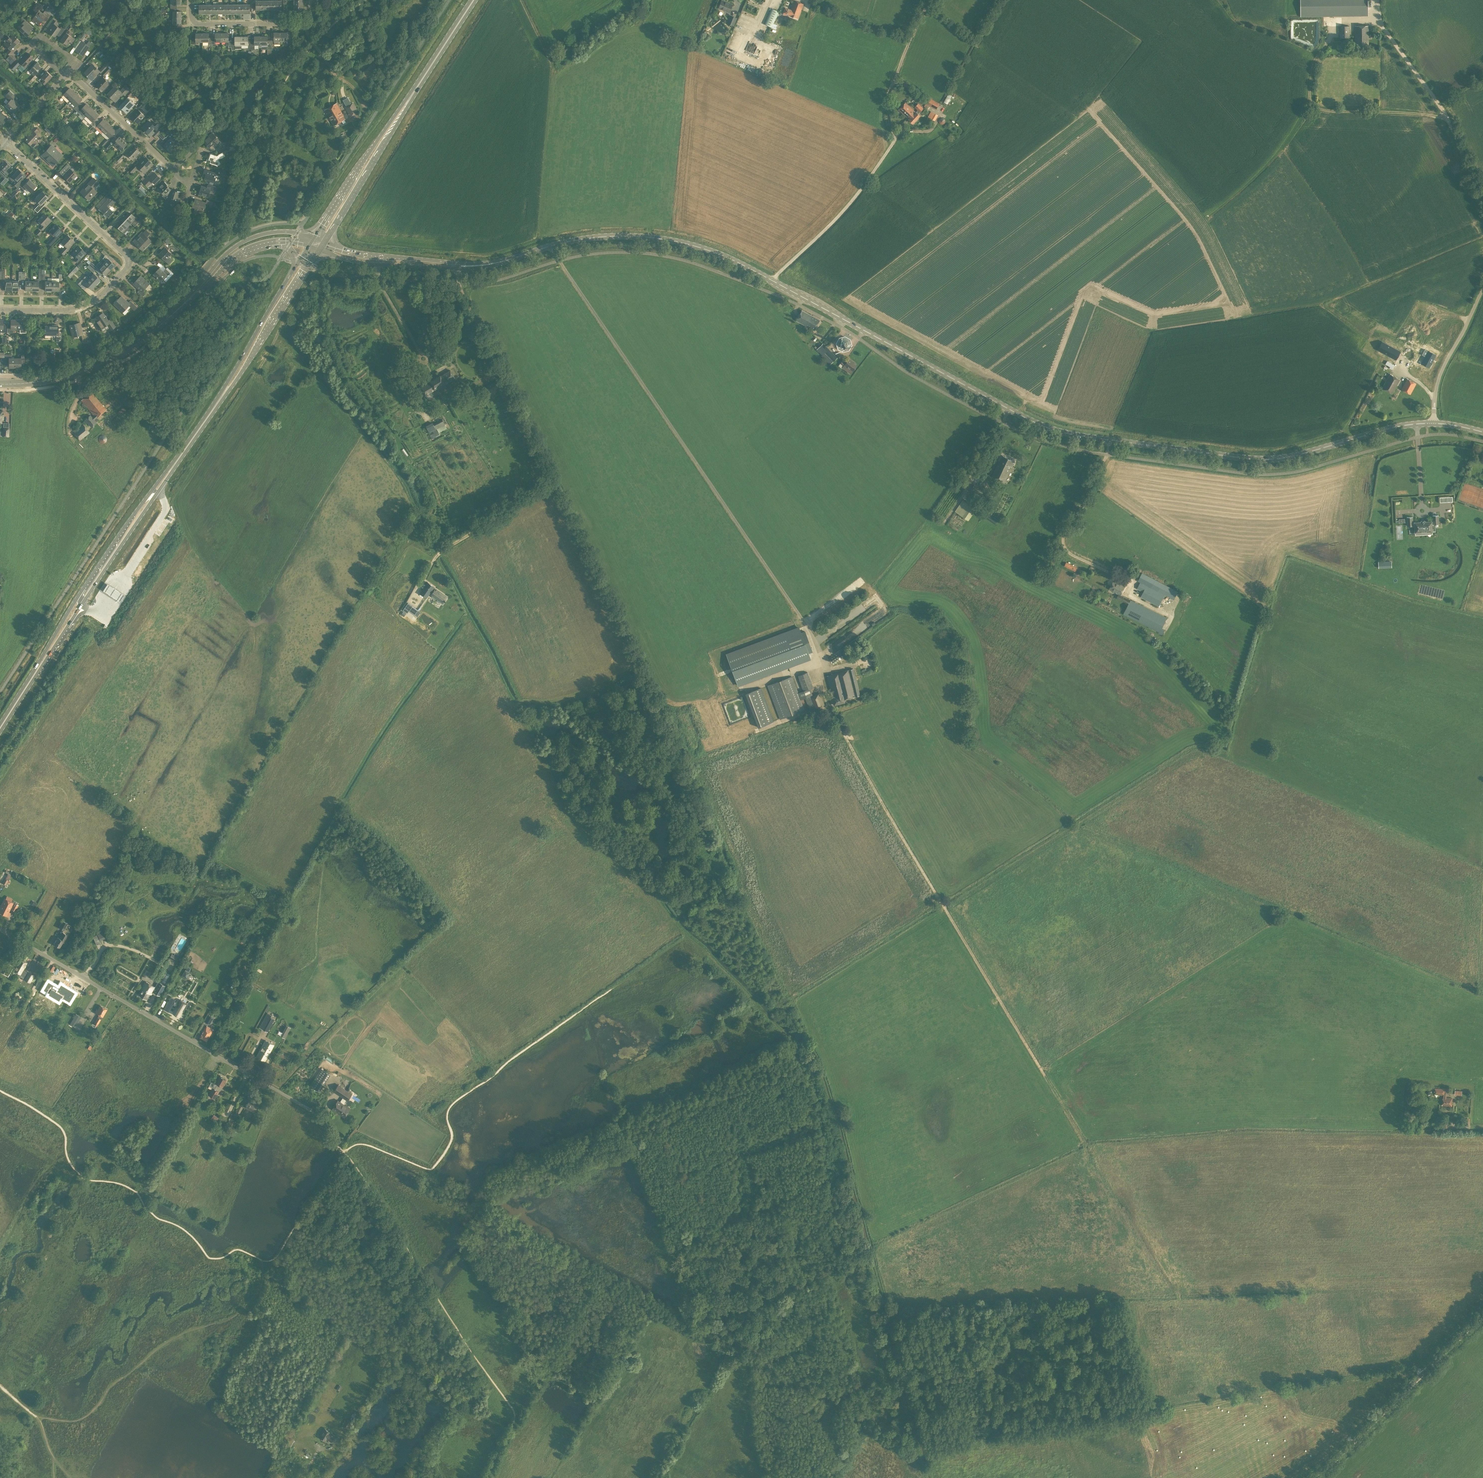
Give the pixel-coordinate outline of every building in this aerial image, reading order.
[(783,13),(798,19),(803,4),(794,0),(790,10),(785,8),(783,13)] [(1301,16),(1339,16),(1368,16),(1368,5),(1371,5),(1371,1),(1368,1),(1368,0),(1300,0),(1301,16)] [(725,2),(721,1),(718,9),(729,13),(732,5),(728,3),(728,4),(725,3),(725,2)] [(181,11),(176,11),(176,8),(170,8),(170,11),(172,11),(172,15),(170,15),(170,17),(172,17),(181,17),(181,11)] [(771,27),(779,11),(772,8),(764,24),(771,27)] [(64,13),(59,9),(55,15),(60,18),(64,13)] [(51,15),(45,11),(43,13),(39,10),(36,13),(37,13),(32,20),(35,22),(37,23),(39,25),(43,19),(46,21),(51,15)] [(737,19),(730,16),(727,23),(734,26),(737,19)] [(177,24),(181,24),(181,17),(172,17),(172,24),(170,24),(170,27),(177,27),(177,24)] [(57,34),(60,36),(64,29),(61,27),(60,28),(56,25),(58,22),(54,19),(48,27),(51,29),(49,32),(55,36),(57,34)] [(27,36),(32,31),(28,28),(30,26),(25,21),(23,23),(24,24),(20,29),(27,36)] [(1350,26),(1339,26),(1339,27),(1339,38),(1350,38),(1350,26)] [(1355,26),(1355,47),(1368,47),(1368,26),(1355,26)] [(68,30),(61,40),(67,45),(70,41),(73,43),(75,39),(70,35),(72,33),(68,30)] [(274,32),(274,40),(270,40),(270,47),(274,47),(274,44),(280,44),(280,32),(274,32)] [(287,36),(287,32),(280,32),(280,44),(281,44),(281,41),(287,41),(287,43),(290,43),(290,36),(287,36)] [(195,44),(195,41),(202,41),(202,33),(195,33),(195,37),(192,37),(192,44),(195,44)] [(202,33),(202,41),(209,41),(209,46),(212,46),(212,37),(208,37),(208,33),(202,33)] [(215,44),(215,41),(221,41),(221,33),(215,33),(215,37),(212,37),(212,46),(212,44),(215,44)] [(228,41),(228,33),(221,33),(221,41),(225,41),(225,45),(228,45),(228,47),(231,47),(231,41),(228,41)] [(261,35),(261,36),(261,48),(264,48),(264,49),(270,49),(270,47),(270,40),(267,40),(267,36),(264,36),(264,35),(263,34),(261,34),(261,35)] [(13,35),(10,38),(8,36),(4,40),(5,42),(4,43),(10,49),(7,52),(10,55),(6,59),(11,63),(16,58),(11,54),(17,48),(14,45),(19,40),(13,35)] [(234,36),(234,41),(231,41),(231,47),(231,49),(235,49),(235,48),(241,48),(241,45),(241,36),(234,36)] [(241,45),(247,45),(248,50),(251,50),(251,40),(247,40),(247,36),(241,36),(241,45)] [(254,50),(254,45),(258,44),(258,48),(261,48),(261,36),(254,36),(254,40),(251,40),(251,50),(254,50)] [(75,50),(83,56),(90,47),(82,41),(75,50)] [(25,67),(32,60),(31,59),(33,58),(28,53),(20,62),(25,67)] [(16,61),(11,67),(14,70),(19,64),(16,61)] [(38,72),(37,72),(42,67),(39,65),(40,64),(37,62),(30,70),(32,72),(31,73),(34,76),(29,81),(31,83),(37,78),(34,76),(38,72)] [(95,67),(93,68),(91,66),(84,72),(87,75),(92,80),(93,78),(100,71),(95,67)] [(108,67),(105,70),(102,73),(105,75),(110,69),(108,67)] [(42,82),(45,84),(52,76),(47,71),(39,80),(42,83),(42,82)] [(100,79),(101,79),(96,84),(103,90),(109,83),(102,77),(100,79)] [(125,95),(127,94),(130,90),(125,85),(120,90),(116,86),(108,95),(112,99),(117,95),(119,97),(123,93),(125,95)] [(75,93),(70,88),(68,90),(65,88),(60,94),(68,102),(70,100),(76,93),(75,93)] [(132,88),(130,90),(127,94),(130,96),(135,91),(132,88)] [(15,96),(9,90),(5,95),(10,100),(5,105),(13,113),(18,107),(14,104),(16,102),(13,99),(15,96)] [(86,104),(84,106),(80,102),(82,100),(77,95),(77,94),(76,93),(70,100),(68,102),(74,108),(85,118),(86,116),(93,109),(92,108),(92,109),(86,104)] [(135,104),(128,97),(119,106),(127,113),(128,111),(129,111),(130,110),(135,104)] [(346,106),(351,103),(348,97),(343,100),(346,106)] [(939,103),(929,98),(926,103),(936,109),(939,103)] [(141,107),(146,102),(143,99),(138,105),(141,107)] [(324,110),(333,126),(345,119),(336,103),(324,110)] [(345,107),(350,116),(358,112),(353,103),(351,103),(346,106),(345,107)] [(912,123),(920,116),(918,114),(924,108),(919,103),(915,107),(918,110),(915,112),(906,103),(899,109),(909,119),(912,123)] [(103,120),(101,122),(97,118),(99,115),(94,110),(93,109),(86,116),(85,118),(101,134),(103,132),(110,125),(109,124),(108,124),(103,120)] [(145,116),(138,109),(131,117),(138,123),(145,116)] [(152,124),(149,121),(142,127),(149,133),(154,128),(156,129),(161,124),(156,119),(152,124)] [(109,138),(116,131),(110,126),(111,126),(110,125),(103,132),(101,134),(107,139),(109,137),(109,138)] [(25,140),(33,147),(37,142),(35,140),(38,136),(36,134),(38,131),(34,126),(27,133),(29,135),(27,138),(26,138),(25,139),(26,139),(25,140)] [(168,135),(166,137),(175,146),(181,140),(178,137),(180,135),(175,130),(173,133),(174,134),(170,138),(168,135)] [(209,147),(214,142),(217,145),(221,142),(212,133),(204,141),(209,147)] [(122,139),(122,138),(123,138),(120,136),(114,143),(122,150),(124,147),(127,143),(122,139)] [(166,137),(165,139),(160,144),(167,150),(168,149),(170,151),(175,146),(166,137)] [(108,139),(102,145),(104,147),(110,141),(108,139)] [(110,141),(104,147),(107,150),(113,144),(110,141)] [(62,155),(51,145),(41,155),(46,159),(46,158),(53,165),(62,155)] [(126,153),(133,160),(140,152),(135,147),(133,149),(131,148),(126,153)] [(218,160),(219,159),(220,158),(221,159),(225,156),(223,152),(218,154),(219,155),(217,155),(209,153),(208,156),(206,161),(210,162),(210,163),(216,165),(217,166),(220,164),(218,160)] [(153,164),(146,157),(138,166),(145,173),(153,164)] [(2,169),(0,171),(0,173),(5,177),(8,173),(5,170),(10,166),(4,160),(1,164),(0,163),(0,167),(2,169)] [(67,163),(64,168),(67,171),(62,175),(70,182),(76,175),(69,168),(71,167),(67,163)] [(20,183),(19,182),(25,176),(18,169),(15,172),(14,171),(9,176),(12,178),(14,178),(16,180),(13,183),(12,183),(16,187),(20,183)] [(217,170),(216,173),(205,169),(203,176),(205,177),(204,179),(214,182),(216,176),(220,178),(222,172),(217,170)] [(152,181),(155,183),(160,178),(155,172),(149,178),(147,176),(143,181),(148,186),(152,181)] [(93,178),(80,192),(89,200),(93,195),(96,192),(93,189),(99,183),(93,178)] [(36,186),(29,179),(28,180),(23,185),(20,189),(23,191),(26,188),(30,192),(36,186)] [(164,181),(158,188),(164,194),(162,196),(166,199),(171,190),(169,188),(169,187),(167,186),(168,184),(164,181)] [(217,187),(208,184),(207,188),(202,186),(200,190),(198,189),(197,193),(199,194),(208,197),(209,192),(215,194),(217,187)] [(141,187),(138,190),(145,196),(147,193),(141,187)] [(12,197),(18,191),(16,189),(10,196),(12,197)] [(175,191),(174,191),(171,190),(166,199),(170,200),(170,201),(175,202),(176,200),(179,200),(182,192),(177,190),(177,191),(175,191)] [(48,197),(42,191),(35,199),(40,203),(34,209),(36,211),(37,212),(44,206),(41,204),(48,197)] [(109,208),(115,201),(110,196),(112,194),(109,191),(103,197),(106,200),(98,208),(108,218),(109,217),(113,212),(109,208)] [(195,199),(192,207),(198,209),(198,210),(203,212),(206,204),(212,206),(213,202),(207,200),(206,202),(200,200),(195,199)] [(44,213),(38,219),(38,220),(36,219),(35,220),(34,221),(34,222),(35,223),(36,224),(38,223),(39,221),(42,225),(40,228),(42,230),(51,220),(44,213)] [(118,228),(123,232),(132,223),(135,226),(140,221),(132,213),(130,216),(127,214),(123,218),(126,220),(118,228)] [(50,239),(53,242),(63,231),(56,224),(51,229),(49,231),(54,235),(50,239)] [(133,241),(143,250),(152,241),(142,232),(133,241)] [(61,242),(65,246),(60,252),(64,256),(68,252),(66,250),(72,244),(70,242),(72,240),(67,235),(61,242)] [(163,250),(159,254),(165,260),(169,264),(173,260),(169,256),(171,253),(168,250),(170,248),(164,243),(160,248),(163,250)] [(77,262),(86,253),(78,246),(72,253),(77,257),(74,260),(77,262)] [(102,259),(105,261),(103,263),(109,270),(114,265),(108,259),(108,258),(107,257),(109,255),(103,250),(101,252),(105,255),(102,259)] [(105,274),(109,270),(103,263),(98,268),(105,274)] [(159,268),(153,274),(157,277),(161,280),(163,278),(164,280),(170,273),(166,268),(163,271),(159,268)] [(93,273),(89,278),(96,285),(100,280),(93,273)] [(141,276),(133,283),(140,289),(138,291),(143,296),(146,293),(143,290),(149,284),(141,276)] [(91,289),(96,285),(89,278),(84,283),(91,289)] [(135,310),(138,307),(130,300),(128,302),(121,296),(114,304),(122,312),(130,305),(135,310)] [(796,320),(814,330),(819,320),(801,310),(796,320)] [(103,312),(94,319),(98,324),(95,326),(98,330),(107,324),(109,327),(111,326),(112,329),(116,327),(110,319),(108,320),(103,312)] [(13,328),(17,328),(17,320),(11,320),(11,326),(7,326),(7,332),(13,332),(13,328)] [(23,320),(17,320),(17,328),(20,328),(20,332),(26,332),(26,326),(23,326),(23,320)] [(85,330),(82,331),(80,322),(69,325),(72,337),(82,334),(84,341),(88,340),(85,330)] [(52,326),(45,326),(45,329),(44,329),(44,330),(45,330),(45,334),(56,335),(56,341),(62,341),(62,330),(58,330),(58,325),(52,325),(52,326)] [(851,345),(848,335),(837,339),(838,341),(836,342),(839,352),(849,349),(848,346),(851,345)] [(836,357),(822,343),(816,349),(821,353),(820,354),(830,363),(836,357)] [(1400,355),(1401,352),(1386,344),(1382,352),(1392,358),(1395,353),(1400,355)] [(1421,363),(1429,367),(1435,354),(1428,350),(1421,363)] [(9,367),(15,367),(15,358),(12,358),(12,354),(5,354),(5,360),(9,360),(9,367)] [(18,358),(15,358),(15,367),(21,367),(21,363),(24,363),(24,354),(18,354),(18,358)] [(1416,361),(1410,357),(1407,362),(1413,365),(1416,361)] [(842,362),(841,364),(843,366),(842,368),(850,374),(857,366),(852,362),(852,361),(849,359),(845,364),(842,362)] [(441,376),(440,375),(435,378),(436,381),(438,380),(439,382),(437,383),(439,387),(439,386),(440,388),(446,385),(445,384),(455,378),(450,370),(441,376)] [(1392,393),(1400,379),(1390,374),(1382,388),(1392,393)] [(435,390),(434,389),(439,387),(437,383),(439,382),(438,380),(436,381),(435,378),(430,381),(430,382),(421,388),(425,395),(435,390)] [(1416,383),(1407,378),(1401,389),(1410,394),(1416,383)] [(482,388),(486,395),(501,386),(497,379),(482,388)] [(94,415),(92,417),(90,415),(85,420),(86,421),(90,426),(96,422),(94,420),(106,409),(92,393),(91,391),(81,400),(94,415)] [(118,413),(120,416),(122,414),(126,410),(123,407),(118,413)] [(430,435),(432,439),(440,434),(437,428),(445,424),(443,421),(440,422),(434,425),(433,424),(427,428),(429,432),(432,430),(434,433),(430,435)] [(89,432),(84,426),(83,424),(73,432),(80,440),(89,432)] [(1015,461),(1002,455),(992,476),(1005,482),(1015,461)] [(987,493),(975,484),(970,491),(983,499),(987,493)] [(970,505),(963,500),(955,511),(963,516),(970,505)] [(1432,531),(1432,525),(1432,524),(1433,524),(1439,524),(1438,515),(1433,515),(1433,522),(1432,522),(1431,521),(1425,522),(1425,521),(1421,521),(1421,522),(1414,522),(1414,523),(1413,523),(1412,517),(1407,517),(1407,526),(1413,525),(1414,525),(1415,531),(1415,532),(1421,532),(1421,533),(1427,532),(1426,531),(1432,531)] [(168,520),(160,531),(166,535),(174,524),(168,520)] [(1066,561),(1064,565),(1074,570),(1076,567),(1066,561)] [(1136,589),(1143,592),(1141,596),(1159,605),(1165,594),(1174,599),(1178,592),(1141,573),(1138,580),(1140,581),(1136,589)] [(1114,580),(1109,589),(1119,594),(1120,595),(1125,586),(1114,580)] [(422,587),(423,588),(422,591),(428,595),(430,592),(432,594),(431,596),(442,604),(444,601),(445,601),(445,600),(447,597),(435,589),(434,591),(432,590),(434,587),(428,582),(426,585),(424,584),(422,587)] [(103,591),(120,602),(124,595),(107,585),(103,591)] [(1116,598),(1128,604),(1130,600),(1120,595),(1118,594),(1116,598)] [(1166,619),(1130,600),(1128,604),(1123,614),(1160,632),(1166,619)] [(418,610),(412,606),(409,611),(415,614),(418,610)] [(448,631),(455,620),(449,616),(441,627),(448,631)] [(738,685),(810,658),(808,653),(812,652),(805,631),(801,633),(799,628),(726,654),(738,685)] [(834,705),(845,702),(844,700),(860,695),(853,669),(826,676),(834,705)] [(806,698),(810,708),(824,703),(820,693),(812,696),(810,688),(813,687),(807,672),(798,675),(803,690),(798,693),(792,676),(768,685),(780,719),(804,710),(800,700),(806,698)] [(773,721),(761,688),(745,693),(757,727),(773,721)] [(8,911),(10,907),(12,908),(11,909),(15,911),(18,905),(14,903),(13,906),(11,905),(13,903),(11,902),(12,899),(7,896),(6,899),(4,898),(0,907),(0,912),(8,916),(10,912),(8,911)] [(67,924),(62,921),(59,927),(64,930),(67,924)] [(62,931),(58,937),(54,944),(59,947),(63,940),(65,941),(68,935),(62,931)] [(15,967),(9,964),(3,974),(7,976),(11,969),(13,970),(20,974),(27,962),(20,958),(15,967)] [(187,979),(190,973),(185,970),(182,976),(187,979)] [(28,972),(28,973),(24,979),(29,982),(33,975),(28,972)] [(155,987),(146,981),(142,989),(139,995),(147,999),(150,994),(151,994),(153,991),(155,991),(154,992),(160,995),(165,985),(160,982),(160,983),(157,989),(155,987)] [(45,985),(43,990),(48,993),(47,994),(53,997),(55,994),(61,997),(63,993),(69,996),(72,991),(63,986),(64,986),(60,984),(57,989),(53,986),(51,989),(45,985)] [(188,1004),(181,999),(180,1000),(179,1003),(175,1001),(175,1000),(171,997),(168,1003),(172,1006),(173,1004),(177,1007),(173,1013),(180,1017),(183,1010),(184,1011),(188,1004)] [(96,1013),(100,1015),(94,1024),(97,1026),(98,1023),(107,1009),(100,1005),(97,1010),(96,1012),(96,1013)] [(267,1031),(274,1019),(270,1017),(272,1014),(267,1012),(259,1027),(267,1031)] [(81,1017),(75,1014),(70,1024),(75,1027),(81,1017)] [(214,1018),(209,1015),(205,1021),(210,1024),(214,1018)] [(213,1029),(206,1025),(200,1037),(207,1041),(213,1029)] [(283,1032),(287,1035),(291,1028),(286,1025),(283,1032)] [(266,1046),(263,1045),(257,1056),(265,1060),(270,1052),(273,1045),(268,1042),(266,1046)] [(218,1080),(217,1079),(215,1082),(214,1081),(211,1082),(209,1085),(213,1088),(209,1095),(215,1098),(220,1089),(221,1089),(224,1083),(226,1079),(220,1076),(218,1080)] [(323,1083),(315,1078),(310,1085),(318,1090),(323,1083)] [(338,1100),(332,1109),(344,1117),(350,1108),(343,1104),(346,1099),(347,1100),(352,1094),(338,1085),(334,1091),(343,1097),(340,1102),(338,1100)] [(1443,1094),(1443,1097),(1442,1105),(1452,1106),(1452,1098),(1446,1097),(1447,1092),(1445,1092),(1445,1088),(1435,1087),(1434,1094),(1443,1094)] [(248,1103),(246,1106),(252,1110),(254,1107),(256,1108),(260,1102),(248,1096),(245,1101),(248,1103)] [(234,1115),(238,1117),(243,1107),(239,1105),(234,1115)] [(226,1127),(232,1130),(236,1122),(230,1119),(226,1127)] [(343,1426),(349,1429),(353,1422),(348,1418),(343,1426)] [(325,1441),(327,1438),(331,1441),(335,1435),(324,1428),(319,1437),(325,1441)]
